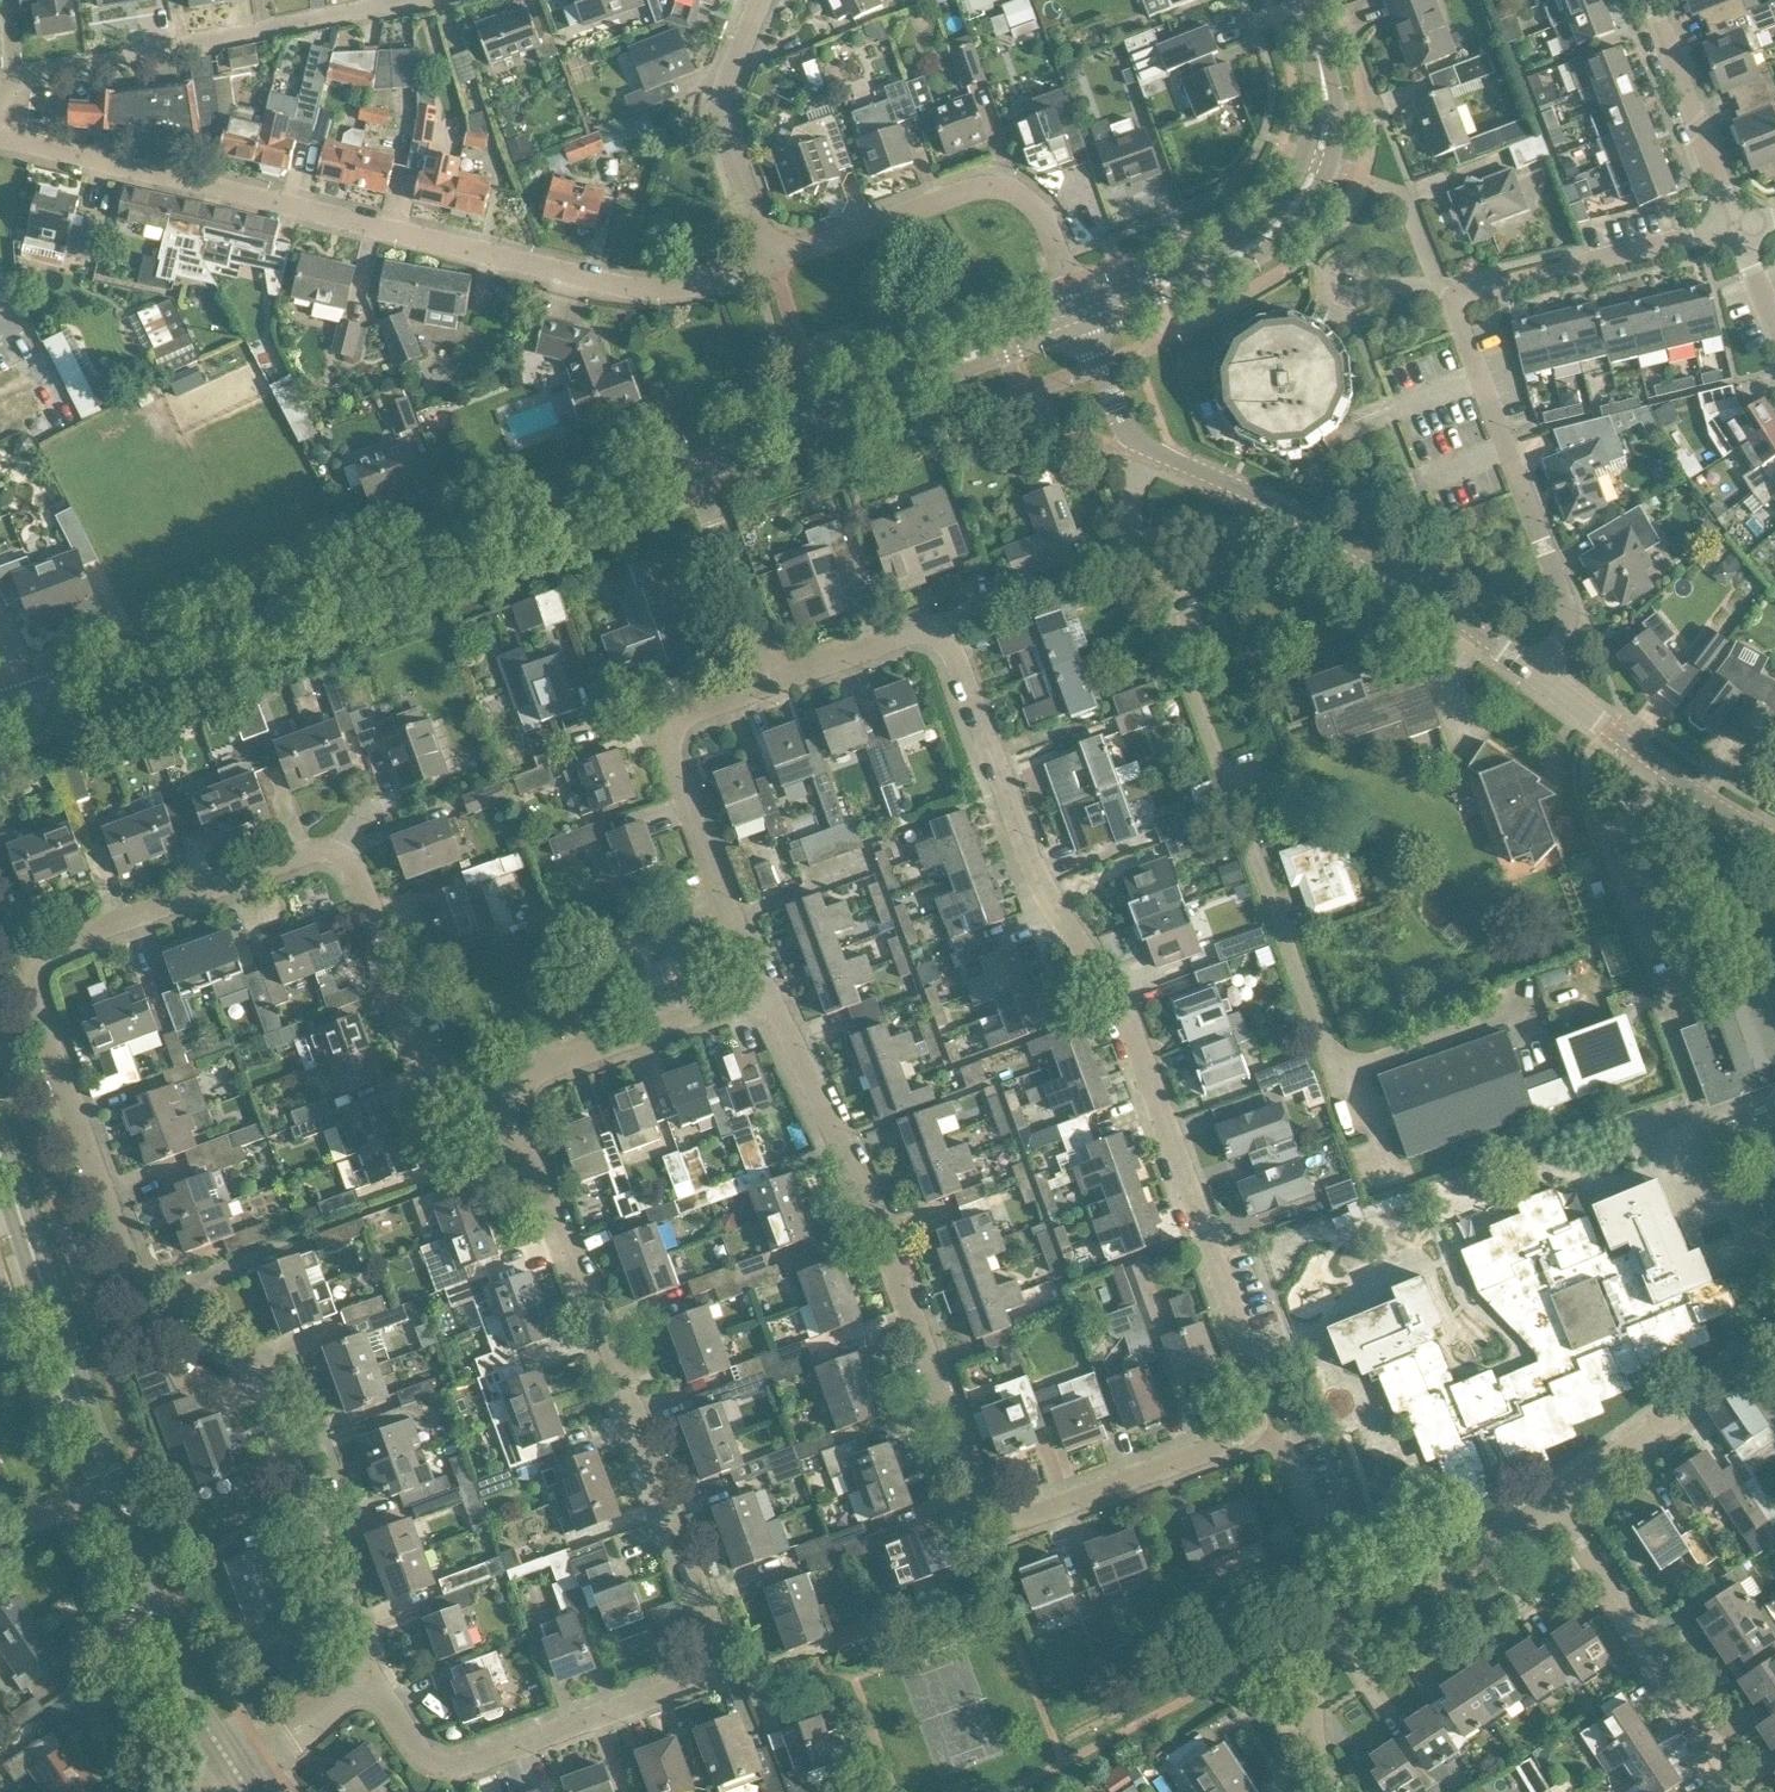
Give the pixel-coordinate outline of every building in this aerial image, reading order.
[(22,12),(35,9),(40,37),(78,30),(72,0),(20,0),(22,12)] [(191,8),(235,0),(189,0),(191,8)] [(585,25),(643,5),(642,0),(576,0),(585,25)] [(666,20),(691,28),(700,1),(713,5),(715,0),(673,0),(666,20)] [(883,5),(880,0),(829,0),(839,20),(852,13),(855,20),(883,5)] [(1003,6),(1012,31),(1037,22),(1029,0),(1019,0),(1003,6)] [(1144,3),(1149,17),(1169,10),(1193,0),(1152,0),(1144,3)] [(1412,69),(1453,53),(1433,0),(1393,0),(1386,3),(1412,69)] [(1554,27),(1606,7),(1603,0),(1552,0),(1545,3),(1554,27)] [(1708,26),(1748,11),(1743,0),(1686,0),(1692,16),(1702,12),(1708,26)] [(1511,4),(1495,10),(1499,20),(1515,14),(1511,4)] [(657,23),(666,20),(661,6),(652,9),(657,23)] [(1554,27),(1565,56),(1585,48),(1583,44),(1615,32),(1606,7),(1554,27)] [(499,15),(476,24),(490,65),(535,48),(540,62),(560,55),(546,14),(532,19),(528,8),(500,18),(499,15)] [(1710,67),(1711,69),(1752,54),(1747,40),(1757,36),(1748,11),(1708,26),(1714,41),(1703,45),(1712,67),(1710,67)] [(1219,52),(1208,25),(1160,44),(1157,46),(1167,73),(1183,67),(1187,78),(1181,81),(1196,118),(1220,109),(1219,105),(1242,96),(1228,62),(1217,66),(1213,55),(1219,52)] [(1136,36),(1125,41),(1130,55),(1143,50),(1144,51),(1157,46),(1160,44),(1154,29),(1136,36)] [(632,114),(663,102),(656,85),(694,70),(678,31),(631,50),(646,88),(625,97),(632,114)] [(1526,38),(1514,42),(1519,54),(1530,50),(1526,38)] [(964,88),(987,80),(974,44),(951,52),(964,88)] [(255,46),(231,51),(234,68),(258,63),(255,46)] [(1591,59),(1589,54),(1567,62),(1579,92),(1631,72),(1621,47),(1591,59)] [(415,49),(391,51),(394,89),(417,87),(417,85),(416,63),(415,49)] [(320,50),(318,59),(331,62),(334,53),(320,50)] [(375,90),(380,51),(334,53),(331,62),(327,79),(375,90)] [(1496,73),(1488,53),(1453,66),(1461,86),(1496,73)] [(1752,54),(1711,69),(1712,72),(1714,71),(1722,93),(1732,89),(1738,104),(1774,89),(1774,82),(1768,63),(1757,67),(1752,54)] [(424,60),(416,63),(417,85),(430,81),(424,60)] [(816,62),(803,67),(809,85),(826,93),(827,92),(816,62)] [(1078,63),(1064,69),(1070,83),(1078,79),(1082,72),(1078,63)] [(1599,98),(1603,110),(1640,96),(1631,72),(1579,92),(1583,104),(1599,98)] [(1528,78),(1539,107),(1549,103),(1538,74),(1528,78)] [(215,77),(194,81),(200,118),(221,115),(215,77)] [(286,169),(290,170),(296,142),(311,145),(311,144),(319,109),(326,82),(305,77),(299,102),(271,95),(265,122),(255,162),(262,163),(263,170),(281,174),(286,169)] [(889,99),(852,113),(862,139),(859,140),(872,177),(913,162),(899,123),(919,116),(906,80),(885,87),(889,99)] [(199,118),(200,118),(194,81),(120,90),(119,94),(98,93),(97,104),(73,102),(71,126),(117,130),(200,149),(203,144),(199,118)] [(1457,167),(1508,147),(1509,147),(1542,134),(1534,115),(1469,140),(1449,88),(1414,102),(1435,157),(1454,150),(1459,164),(1456,166),(1457,167)] [(1741,147),(1774,134),(1774,89),(1738,104),(1743,118),(1733,122),(1741,144),(1740,144),(1741,147)] [(932,104),(920,108),(921,108),(929,131),(938,128),(948,155),(988,140),(972,95),(951,103),(949,98),(934,103),(932,104)] [(1590,115),(1599,139),(1649,120),(1640,96),(1603,110),(1590,115)] [(460,172),(463,159),(430,151),(438,107),(419,103),(408,168),(422,171),(415,200),(450,208),(460,172)] [(1042,171),(1056,166),(1070,161),(1072,168),(1092,161),(1071,103),(1038,114),(1036,108),(1029,105),(1021,107),(1017,115),(1020,121),(1015,123),(1030,166),(1034,167),(1042,171)] [(363,104),(360,119),(368,121),(371,106),(363,104)] [(371,106),(368,121),(389,126),(392,111),(371,106)] [(1541,113),(1548,131),(1560,127),(1553,108),(1541,113)] [(319,109),(311,144),(324,148),(327,138),(329,139),(335,112),(319,109)] [(607,155),(624,148),(622,144),(655,131),(648,112),(563,146),(570,163),(605,149),(607,155)] [(228,130),(226,130),(220,153),(255,162),(265,122),(231,114),(228,130)] [(471,129),(468,144),(487,149),(491,134),(484,114),(469,119),(471,129)] [(821,185),(839,178),(840,178),(838,172),(853,166),(835,114),(795,128),(792,135),(786,132),(772,162),(778,164),(789,196),(805,190),(815,195),(821,185)] [(1143,180),(1161,174),(1145,130),(1136,133),(1131,119),(1111,126),(1116,140),(1098,146),(1112,187),(1142,176),(1143,180)] [(1599,139),(1597,140),(1602,153),(1604,152),(1609,164),(1658,145),(1649,120),(1599,139)] [(317,177),(352,185),(361,147),(365,130),(353,127),(344,132),(342,142),(329,139),(327,138),(324,148),(317,177)] [(1548,131),(1554,146),(1565,142),(1560,127),(1548,131)] [(526,133),(506,141),(514,163),(535,155),(526,133)] [(1550,156),(1542,134),(1509,147),(1517,169),(1550,156)] [(1741,147),(1742,149),(1743,149),(1752,171),(1762,167),(1768,182),(1774,179),(1774,134),(1741,147)] [(1607,165),(1616,188),(1667,168),(1658,145),(1609,164),(1607,165)] [(352,185),(387,193),(396,156),(361,147),(352,185)] [(1571,158),(1560,162),(1567,179),(1579,175),(1574,161),(1572,161),(1571,158)] [(450,208),(484,216),(491,187),(481,185),(483,177),(461,172),(464,160),(463,159),(460,172),(450,208)] [(1677,193),(1667,168),(1616,188),(1618,195),(1635,194),(1640,207),(1677,193)] [(1490,224),(1528,209),(1513,169),(1481,181),(1472,177),(1468,186),(1449,193),(1454,205),(1451,211),(1454,219),(1460,222),(1465,234),(1469,232),(1473,244),(1494,235),(1490,224)] [(572,195),(575,184),(555,179),(546,216),(595,228),(604,192),(586,187),(584,197),(572,195)] [(1562,188),(1569,206),(1582,201),(1576,183),(1562,188)] [(126,187),(119,219),(166,230),(175,198),(126,187)] [(46,251),(49,240),(68,244),(65,255),(90,261),(101,217),(77,211),(80,198),(39,188),(25,246),(46,251)] [(175,198),(166,230),(159,259),(159,260),(161,260),(157,277),(166,280),(175,282),(183,250),(200,254),(211,207),(175,198)] [(1590,220),(1582,201),(1569,206),(1576,224),(1590,220)] [(272,262),(281,223),(211,207),(200,254),(204,261),(228,267),(231,253),(272,262)] [(145,256),(138,283),(169,290),(166,280),(157,277),(161,260),(159,260),(159,259),(145,256)] [(346,308),(355,270),(304,257),(295,295),(346,308)] [(466,315),(473,278),(386,262),(379,301),(466,315)] [(1710,285),(1682,291),(1695,343),(1722,336),(1710,285)] [(1667,350),(1695,343),(1682,291),(1654,298),(1667,350)] [(172,297),(129,316),(145,352),(151,349),(163,375),(200,359),(172,297)] [(1654,298),(1626,305),(1639,357),(1667,350),(1654,298)] [(1581,362),(1609,355),(1599,312),(1597,303),(1568,310),(1581,362)] [(1599,312),(1609,355),(1611,363),(1639,357),(1626,305),(1599,312)] [(1328,447),(1329,446),(1323,438),(1338,428),(1340,423),(1341,423),(1348,413),(1351,401),(1350,400),(1353,395),(1351,377),(1361,377),(1361,375),(1351,376),(1350,359),(1346,354),(1347,353),(1341,342),(1333,333),(1332,334),(1328,329),(1323,326),(1328,315),(1327,315),(1320,329),(1311,325),(1318,311),(1316,310),(1311,321),(1295,314),(1259,317),(1245,327),(1239,319),(1238,320),(1244,328),(1229,338),(1214,371),(1216,388),(1206,389),(1207,391),(1216,390),(1218,407),(1239,437),(1254,444),(1250,453),(1252,454),(1256,445),(1272,452),(1308,449),(1322,439),(1328,447)] [(1568,310),(1540,317),(1553,369),(1581,362),(1568,310)] [(395,315),(379,322),(398,365),(421,355),(402,312),(395,315)] [(1524,376),(1553,369),(1540,317),(1512,324),(1524,376)] [(575,326),(545,318),(536,353),(566,360),(574,382),(567,385),(581,424),(643,401),(629,362),(608,370),(599,347),(591,350),(587,337),(573,334),(575,326)] [(352,357),(359,327),(340,322),(333,352),(352,357)] [(67,329),(45,339),(85,419),(106,409),(67,329)] [(1701,375),(1704,385),(1723,380),(1721,370),(1701,375)] [(200,371),(172,383),(178,396),(206,384),(200,371)] [(292,376),(271,386),(292,426),(311,417),(298,390),(292,376)] [(1674,383),(1677,393),(1696,388),(1693,378),(1674,383)] [(1657,398),(1677,393),(1674,383),(1655,387),(1657,398)] [(155,401),(147,385),(134,392),(142,408),(155,401)] [(1737,402),(1733,385),(1698,394),(1702,410),(1737,402)] [(1623,412),(1641,407),(1639,397),(1621,402),(1623,412)] [(407,398),(387,405),(397,434),(418,426),(407,398)] [(1740,447),(1774,425),(1774,415),(1771,408),(1769,409),(1763,399),(1737,416),(1734,410),(1705,417),(1710,435),(1724,457),(1740,447)] [(1601,407),(1601,410),(1603,417),(1623,412),(1621,402),(1601,407)] [(1562,408),(1565,419),(1584,414),(1582,404),(1562,408)] [(1648,405),(1641,407),(1623,412),(1603,417),(1572,425),(1581,448),(1545,461),(1567,519),(1579,515),(1580,518),(1584,520),(1593,516),(1595,512),(1594,509),(1605,505),(1592,470),(1625,457),(1617,434),(1641,421),(1649,436),(1661,430),(1648,405)] [(445,408),(417,418),(424,436),(451,426),(445,408)] [(1546,423),(1565,419),(1562,408),(1543,413),(1546,423)] [(1740,447),(1753,469),(1742,477),(1752,492),(1774,475),(1767,463),(1774,458),(1774,425),(1740,447)] [(357,462),(370,500),(399,489),(401,495),(424,486),(407,438),(387,445),(389,450),(357,462)] [(1674,451),(1690,478),(1704,470),(1694,454),(1690,456),(1683,446),(1674,451)] [(1774,499),(1774,475),(1752,492),(1764,506),(1774,497),(1774,499)] [(1059,487),(1027,499),(1040,536),(1008,548),(1019,578),(1066,560),(1065,558),(1088,550),(1082,531),(1076,533),(1059,487)] [(950,559),(966,552),(943,489),(914,499),(918,510),(873,526),(883,552),(880,553),(895,593),(914,585),(912,580),(952,565),(950,559)] [(1609,542),(1582,558),(1603,593),(1613,587),(1622,604),(1652,587),(1642,570),(1651,565),(1643,553),(1661,542),(1640,506),(1601,528),(1609,542)] [(73,509),(58,516),(72,544),(87,537),(73,509)] [(776,556),(775,557),(801,627),(851,609),(844,589),(861,583),(838,520),(806,532),(814,555),(780,567),(776,556)] [(0,568),(0,589),(3,594),(19,586),(35,629),(58,620),(57,618),(71,613),(72,615),(98,606),(78,552),(62,558),(66,567),(42,576),(39,567),(32,569),(28,558),(0,568)] [(1732,553),(1724,564),(1738,574),(1746,563),(1732,553)] [(608,576),(611,585),(618,582),(637,634),(609,644),(617,666),(645,656),(650,669),(689,655),(663,584),(656,586),(647,562),(608,576)] [(1088,585),(1074,590),(1081,609),(1094,603),(1088,585)] [(558,589),(513,605),(523,632),(568,616),(558,589)] [(1019,652),(1028,678),(1079,660),(1061,610),(1036,619),(1038,623),(1000,637),(1007,657),(1019,652)] [(1642,624),(1648,631),(1619,655),(1652,696),(1683,671),(1662,646),(1676,635),(1657,612),(1642,624)] [(1686,657),(1691,661),(1705,671),(1726,643),(1708,629),(1686,657)] [(496,651),(518,710),(536,703),(543,721),(577,709),(557,655),(531,665),(522,641),(496,651)] [(1079,660),(1028,678),(1037,704),(1026,708),(1033,728),(1070,714),(1072,718),(1097,709),(1079,660)] [(1712,730),(1723,717),(1731,723),(1728,728),(1753,742),(1769,711),(1774,714),(1774,681),(1735,660),(1721,679),(1715,675),(1687,711),(1692,714),(1690,716),(1690,722),(1701,730),(1706,729),(1708,727),(1712,730)] [(1301,673),(1300,674),(1299,676),(1299,678),(1298,680),(1298,682),(1298,684),(1299,686),(1300,687),(1300,689),(1302,691),(1303,692),(1305,694),(1306,695),(1308,695),(1310,696),(1314,697),(1320,714),(1330,710),(1341,742),(1403,720),(1409,738),(1441,727),(1424,676),(1366,696),(1359,678),(1358,679),(1354,667),(1355,667),(1355,666),(1326,676),(1325,674),(1323,672),(1322,671),(1321,670),(1319,669),(1317,668),(1315,667),(1313,667),(1311,667),(1309,667),(1307,668),(1306,669),(1304,670),(1302,671),(1301,673)] [(347,704),(335,670),(321,675),(334,708),(347,704)] [(914,701),(916,700),(909,681),(878,692),(887,717),(885,718),(893,741),(925,730),(914,701)] [(1119,717),(1142,709),(1156,703),(1148,684),(1112,697),(1119,717)] [(258,698),(245,703),(258,736),(270,732),(258,698)] [(852,702),(820,713),(834,752),(851,746),(853,752),(868,746),(859,722),(861,721),(853,700),(852,701),(852,702)] [(245,741),(258,736),(245,703),(232,708),(245,741)] [(405,787),(447,772),(429,721),(427,722),(423,713),(409,718),(407,711),(376,722),(370,706),(350,713),(362,747),(391,737),(396,752),(393,753),(396,761),(393,762),(395,767),(398,766),(405,787)] [(1148,726),(1142,709),(1119,717),(1114,718),(1121,736),(1148,726)] [(338,720),(306,732),(322,774),(337,768),(339,772),(355,767),(338,720)] [(795,722),(764,734),(784,788),(813,777),(832,828),(841,825),(846,823),(817,742),(804,747),(795,722)] [(168,731),(156,736),(168,769),(181,764),(168,731)] [(322,774),(306,732),(275,743),(292,790),(308,784),(306,779),(322,774)] [(156,736),(142,741),(155,774),(168,769),(156,736)] [(1047,766),(1062,808),(1120,787),(1102,738),(1082,745),(1085,752),(1047,766)] [(1534,868),(1556,845),(1540,802),(1533,805),(1529,796),(1530,796),(1541,780),(1486,742),(1468,767),(1480,775),(1481,780),(1512,862),(1530,855),(1534,868)] [(910,823),(897,787),(883,746),(868,752),(896,828),(910,823)] [(883,746),(897,787),(912,782),(904,758),(901,759),(896,746),(884,750),(883,746)] [(539,769),(550,764),(558,761),(554,750),(535,757),(539,769)] [(582,816),(634,797),(618,752),(564,772),(569,787),(578,784),(582,795),(578,805),(582,816)] [(755,787),(746,762),(715,774),(734,827),(765,816),(773,839),(787,834),(769,782),(755,787)] [(79,764),(66,769),(79,802),(91,797),(79,764)] [(556,782),(550,764),(539,769),(512,778),(518,795),(556,782)] [(66,807),(79,802),(66,769),(54,774),(66,807)] [(256,773),(224,784),(240,827),(255,821),(257,825),(273,820),(256,773)] [(501,782),(462,797),(469,814),(508,799),(501,782)] [(193,796),(210,843),(226,837),(224,832),(240,827),(224,784),(193,796)] [(1138,836),(1120,787),(1062,808),(1078,851),(1116,837),(1118,843),(1138,836)] [(166,806),(134,817),(150,860),(166,854),(167,858),(183,852),(166,806)] [(1161,844),(1165,842),(1206,828),(1198,808),(1154,824),(1161,844)] [(1222,809),(1208,814),(1212,825),(1226,820),(1222,809)] [(971,827),(965,810),(931,823),(937,838),(917,845),(922,857),(981,836),(977,825),(971,827)] [(103,829),(121,876),(136,870),(135,865),(150,860),(134,817),(103,829)] [(456,818),(396,839),(409,876),(460,858),(453,838),(462,835),(456,818)] [(855,820),(846,823),(841,825),(851,852),(864,847),(855,820)] [(599,839),(606,837),(600,822),(550,840),(555,855),(599,839)] [(39,834),(55,877),(71,871),(72,875),(88,870),(71,823),(39,834)] [(658,862),(650,839),(644,823),(606,837),(599,839),(613,878),(658,862)] [(828,830),(837,857),(851,852),(841,825),(832,828),(828,830)] [(1211,844),(1206,828),(1165,842),(1171,858),(1211,844)] [(828,830),(815,834),(824,862),(837,857),(828,830)] [(1325,911),(1355,900),(1345,869),(1353,866),(1350,857),(1349,858),(1343,841),(1344,840),(1341,832),(1330,835),(1330,837),(1295,849),(1294,848),(1280,853),(1283,861),(1284,861),(1290,878),(1289,878),(1292,887),(1301,884),(1308,905),(1307,906),(1311,917),(1325,912),(1325,911)] [(3,833),(0,835),(0,862),(3,871),(16,867),(25,893),(41,887),(39,883),(55,877),(39,834),(15,843),(13,838),(12,836),(11,835),(9,834),(7,833),(5,833),(4,833),(3,834),(3,833)] [(811,867),(824,862),(815,834),(801,839),(803,845),(808,860),(811,867)] [(985,847),(981,836),(922,857),(926,869),(946,862),(951,877),(985,865),(979,849),(985,847)] [(792,849),(803,845),(801,839),(790,843),(792,849)] [(808,860),(803,845),(792,849),(792,850),(790,851),(795,864),(808,860)] [(876,853),(883,872),(893,868),(886,849),(876,853)] [(463,887),(418,902),(426,922),(436,919),(444,942),(449,941),(451,947),(498,931),(481,881),(506,872),(501,858),(463,871),(468,885),(463,887)] [(1129,904),(1136,923),(1187,905),(1180,885),(1178,886),(1168,858),(1124,874),(1135,902),(1129,904)] [(936,898),(941,912),(1001,890),(997,879),(991,881),(985,865),(951,877),(956,891),(936,898)] [(893,868),(883,872),(890,890),(900,887),(893,868)] [(869,886),(876,905),(886,901),(879,883),(869,886)] [(951,939),(956,953),(983,943),(978,929),(1005,920),(999,903),(1005,901),(1001,890),(941,912),(945,924),(951,939)] [(827,909),(821,893),(787,906),(794,922),(788,925),(792,935),(851,913),(846,901),(827,909)] [(892,920),(886,901),(876,905),(882,924),(892,920)] [(906,904),(896,907),(903,926),(913,922),(906,904)] [(1187,905),(1136,923),(1143,942),(1149,940),(1159,968),(1202,952),(1192,925),(1194,925),(1191,916),(1187,905)] [(801,944),(807,960),(842,948),(837,934),(856,927),(851,913),(792,935),(796,946),(801,944)] [(316,926),(300,931),(316,974),(325,997),(324,997),(330,1012),(361,1000),(356,986),(340,991),(339,989),(332,983),(331,979),(332,970),(332,968),(347,962),(330,915),(314,921),(316,926)] [(920,941),(913,922),(903,926),(910,945),(920,941)] [(1264,929),(1241,937),(1247,953),(1270,945),(1264,929)] [(285,985),(316,974),(300,931),(285,937),(283,933),(267,938),(277,965),(262,971),(274,1006),(290,1001),(285,985)] [(249,989),(267,1036),(283,1030),(274,1006),(262,971),(246,977),(229,932),(198,943),(213,984),(218,1000),(249,989)] [(889,941),(895,959),(905,956),(899,937),(889,941)] [(182,996),(213,984),(198,943),(167,955),(182,996)] [(988,956),(983,943),(956,953),(961,966),(981,958),(986,974),(967,981),(971,994),(1031,972),(1026,961),(1021,963),(1015,947),(988,956)] [(842,948),(807,960),(813,976),(807,978),(812,990),(871,968),(867,957),(848,964),(842,948)] [(912,974),(905,956),(895,959),(902,978),(912,974)] [(1184,1019),(1193,1044),(1247,1024),(1242,1010),(1228,1016),(1216,984),(1233,978),(1227,961),(1195,972),(1202,990),(1173,1001),(1171,996),(1170,997),(1179,1021),(1184,1019)] [(849,1007),(854,1021),(881,1011),(877,998),(862,1004),(856,989),(876,981),(871,968),(812,990),(816,1000),(821,998),(828,1015),(849,1007)] [(1035,983),(1031,972),(971,994),(976,1006),(995,999),(1001,1014),(1035,1001),(1029,985),(1035,983)] [(1758,980),(1709,998),(1712,1007),(1695,1014),(1699,1024),(1687,1028),(1699,1061),(1693,1063),(1702,1085),(1707,1083),(1714,1102),(1743,1091),(1745,1095),(1774,1084),(1774,994),(1764,998),(1758,980)] [(112,1000),(128,1043),(159,1031),(142,984),(126,990),(128,995),(112,1000)] [(932,1008),(942,1005),(935,986),(925,990),(932,1008)] [(177,1031),(178,1032),(193,1026),(193,1025),(196,1024),(187,999),(179,1002),(173,992),(165,995),(165,994),(163,994),(178,1030),(177,1031)] [(128,1043),(112,1000),(97,1006),(95,1002),(79,1007),(97,1054),(110,1050),(119,1074),(106,1079),(110,1092),(142,1081),(137,1068),(128,1043)] [(991,1049),(1051,1027),(1046,1015),(1041,1017),(1035,1001),(1001,1014),(1006,1028),(987,1035),(991,1049)] [(932,1008),(939,1027),(949,1023),(942,1005),(932,1008)] [(881,1011),(854,1021),(859,1034),(852,1037),(858,1053),(852,1055),(856,1066),(916,1044),(912,1033),(892,1041),(881,1011)] [(320,1067),(322,1066),(371,1048),(359,1016),(321,1030),(321,1031),(309,1035),(320,1067)] [(1556,1041),(1577,1098),(1646,1073),(1626,1016),(1556,1041)] [(919,1022),(925,1041),(935,1037),(929,1018),(919,1022)] [(1088,1022),(1028,1043),(1033,1057),(1053,1050),(1058,1064),(1092,1051),(1086,1035),(1092,1033),(1088,1022)] [(301,1023),(283,1030),(267,1036),(238,1046),(241,1056),(261,1049),(262,1051),(305,1036),(301,1023)] [(1251,1079),(1247,1068),(1238,1044),(1253,1039),(1247,1024),(1193,1044),(1202,1070),(1197,1072),(1206,1096),(1208,1095),(1206,1090),(1248,1075),(1249,1080),(1251,1079)] [(189,1064),(178,1032),(177,1031),(164,1036),(176,1068),(189,1064)] [(1506,1032),(1435,1057),(1380,1076),(1409,1158),(1535,1113),(1506,1032)] [(942,1056),(935,1037),(925,1041),(932,1059),(942,1056)] [(955,1041),(945,1044),(952,1063),(962,1059),(955,1041)] [(916,1044),(856,1066),(860,1077),(866,1075),(872,1091),(906,1078),(902,1065),(921,1058),(916,1044)] [(371,1048),(322,1066),(326,1079),(337,1075),(344,1093),(382,1079),(376,1063),(378,1063),(373,1050),(372,1051),(371,1048)] [(729,1086),(718,1090),(735,1135),(749,1174),(767,1167),(745,1109),(752,1107),(750,1101),(768,1095),(754,1055),(742,1059),(739,1051),(719,1058),(729,1086)] [(1108,1076),(1105,1068),(1104,1065),(1098,1067),(1092,1051),(1058,1064),(1064,1079),(1044,1086),(1048,1098),(1108,1076)] [(1308,1055),(1255,1074),(1261,1090),(1298,1077),(1314,1071),(1308,1055)] [(971,1065),(978,1084),(987,1081),(980,1062),(971,1065)] [(961,1068),(968,1087),(978,1084),(971,1065),(961,1068)] [(697,1066),(665,1077),(683,1126),(714,1115),(723,1139),(735,1135),(718,1090),(716,1084),(705,1088),(697,1066)] [(1319,1084),(1314,1071),(1298,1077),(1303,1090),(1319,1084)] [(146,1132),(193,1114),(210,1108),(197,1075),(140,1096),(143,1102),(125,1109),(134,1135),(145,1131),(146,1132)] [(1112,1087),(1108,1076),(1048,1098),(1052,1110),(1073,1103),(1078,1118),(1058,1126),(1063,1139),(1090,1129),(1085,1116),(1112,1106),(1106,1089),(1112,1087)] [(906,1078),(872,1091),(878,1107),(872,1109),(876,1121),(936,1099),(931,1087),(912,1095),(906,1078)] [(658,1125),(643,1085),(612,1097),(620,1119),(613,1121),(624,1153),(661,1139),(656,1126),(658,1125)] [(1015,1090),(1005,1094),(1011,1111),(1022,1108),(1015,1090)] [(994,1118),(1005,1114),(998,1095),(987,1098),(994,1118)] [(296,1126),(328,1115),(332,1113),(327,1100),(291,1113),(296,1126)] [(903,1132),(909,1149),(944,1136),(938,1120),(957,1113),(952,1101),(893,1123),(897,1135),(903,1132)] [(350,1157),(403,1138),(392,1106),(338,1126),(350,1157)] [(143,1145),(150,1165),(199,1147),(193,1131),(215,1123),(210,1108),(193,1114),(146,1132),(149,1143),(143,1145)] [(1022,1108),(1011,1111),(1018,1130),(1029,1126),(1022,1108)] [(1250,1152),(1255,1164),(1297,1149),(1288,1124),(1278,1128),(1270,1108),(1218,1127),(1230,1159),(1250,1152)] [(1012,1133),(1005,1114),(994,1118),(1001,1136),(1012,1133)] [(333,1129),(328,1115),(296,1126),(290,1129),(295,1143),(333,1129)] [(641,1213),(634,1192),(614,1137),(600,1142),(591,1117),(560,1129),(579,1182),(609,1171),(619,1197),(615,1198),(623,1220),(641,1213)] [(1095,1143),(1090,1129),(1063,1139),(1068,1153),(1075,1150),(1081,1165),(1073,1168),(1078,1181),(1138,1158),(1134,1148),(1128,1150),(1122,1133),(1095,1143)] [(211,1159),(232,1151),(227,1136),(206,1144),(211,1159)] [(944,1136),(909,1149),(915,1164),(909,1167),(913,1178),(973,1156),(969,1142),(949,1149),(944,1136)] [(415,1169),(403,1138),(350,1157),(361,1188),(415,1169)] [(242,1147),(232,1151),(211,1159),(216,1173),(248,1162),(242,1147)] [(695,1193),(706,1189),(713,1187),(699,1148),(681,1155),(695,1193)] [(1306,1172),(1297,1149),(1255,1164),(1259,1177),(1239,1184),(1251,1216),(1303,1197),(1295,1176),(1306,1172)] [(695,1193),(681,1155),(680,1152),(663,1158),(673,1187),(680,1185),(684,1197),(695,1193)] [(973,1156),(913,1178),(917,1189),(923,1186),(929,1203),(955,1193),(960,1207),(988,1196),(983,1183),(963,1190),(957,1175),(978,1167),(973,1156)] [(1142,1170),(1138,1158),(1078,1181),(1082,1193),(1103,1186),(1108,1200),(1142,1188),(1136,1172),(1142,1170)] [(1019,1185),(1029,1181),(1023,1164),(1013,1168),(1019,1185)] [(183,1219),(228,1203),(228,1202),(215,1206),(210,1192),(218,1189),(212,1172),(177,1185),(180,1192),(162,1199),(171,1223),(183,1219)] [(750,1189),(762,1220),(803,1205),(792,1174),(750,1189)] [(1046,1174),(1035,1177),(1041,1194),(1052,1190),(1046,1174)] [(706,1189),(712,1205),(742,1194),(737,1178),(713,1187),(706,1189)] [(1490,1479),(1499,1476),(1543,1458),(1539,1448),(1571,1434),(1567,1424),(1599,1411),(1594,1400),(1626,1387),(1621,1374),(1706,1339),(1700,1325),(1742,1308),(1741,1307),(1736,1309),(1723,1277),(1713,1281),(1699,1249),(1689,1253),(1676,1221),(1672,1223),(1668,1214),(1672,1213),(1658,1179),(1622,1194),(1620,1189),(1618,1190),(1627,1211),(1617,1215),(1629,1243),(1604,1254),(1603,1253),(1599,1255),(1585,1223),(1572,1229),(1555,1187),(1554,1188),(1556,1193),(1523,1206),(1528,1216),(1496,1230),(1500,1240),(1468,1253),(1483,1290),(1478,1292),(1479,1293),(1534,1351),(1538,1361),(1496,1379),(1493,1369),(1456,1384),(1437,1338),(1440,1337),(1436,1328),(1445,1324),(1425,1275),(1392,1288),(1397,1300),(1328,1328),(1344,1366),(1357,1360),(1363,1375),(1376,1369),(1376,1370),(1381,1368),(1398,1409),(1409,1405),(1430,1457),(1440,1452),(1462,1504),(1494,1491),(1496,1496),(1497,1495),(1490,1479)] [(1353,1180),(1326,1190),(1332,1209),(1359,1199),(1353,1180)] [(1036,1200),(1029,1181),(1019,1185),(1026,1204),(1036,1200)] [(441,1221),(447,1237),(487,1223),(476,1192),(461,1197),(456,1184),(418,1198),(428,1226),(441,1221)] [(1148,1204),(1142,1188),(1108,1200),(1114,1215),(1093,1223),(1097,1235),(1158,1213),(1153,1202),(1148,1204)] [(319,1203),(324,1217),(361,1203),(356,1189),(319,1203)] [(706,1189),(695,1193),(684,1197),(654,1209),(659,1224),(712,1205),(706,1189)] [(1052,1190),(1041,1194),(1049,1214),(1059,1210),(1052,1190)] [(988,1196),(960,1207),(965,1220),(938,1230),(945,1247),(939,1249),(943,1260),(1003,1237),(988,1196)] [(234,1219),(228,1203),(183,1219),(187,1231),(180,1233),(187,1252),(235,1235),(230,1221),(234,1219)] [(815,1236),(803,1205),(762,1220),(773,1252),(815,1236)] [(1158,1213),(1097,1235),(1102,1247),(1123,1240),(1128,1255),(1162,1242),(1156,1226),(1162,1224),(1158,1213)] [(360,1235),(355,1221),(315,1236),(320,1250),(360,1235)] [(246,1230),(251,1245),(273,1237),(267,1222),(246,1230)] [(487,1223),(447,1237),(425,1245),(442,1291),(450,1288),(489,1273),(484,1260),(499,1254),(487,1223)] [(615,1238),(627,1270),(669,1254),(657,1223),(615,1238)] [(1054,1230),(1061,1249),(1070,1245),(1063,1227),(1054,1230)] [(1043,1253),(1054,1249),(1047,1231),(1037,1235),(1043,1253)] [(1003,1237),(943,1260),(947,1271),(952,1269),(958,1285),(993,1272),(987,1257),(1007,1250),(1003,1237)] [(1068,1268),(1069,1267),(1077,1264),(1070,1245),(1061,1249),(1068,1268)] [(1061,1269),(1054,1249),(1043,1253),(1051,1273),(1061,1269)] [(261,1271),(272,1302),(311,1288),(306,1272),(321,1266),(315,1251),(261,1271)] [(680,1285),(669,1254),(627,1270),(638,1301),(680,1285)] [(766,1254),(734,1265),(739,1279),(747,1276),(770,1268),(766,1254)] [(800,1272),(811,1303),(852,1289),(840,1257),(800,1272)] [(693,1279),(698,1294),(739,1279),(734,1265),(693,1279)] [(778,1265),(770,1268),(747,1276),(753,1290),(783,1278),(778,1265)] [(1127,1271),(1151,1339),(1164,1334),(1140,1267),(1127,1271)] [(1159,1417),(1164,1416),(1145,1364),(1150,1362),(1151,1358),(1156,1357),(1157,1360),(1158,1359),(1150,1339),(1151,1339),(1127,1271),(1125,1272),(1137,1304),(1103,1316),(1110,1335),(1117,1338),(1124,1336),(1131,1355),(1125,1357),(1122,1365),(1126,1375),(1110,1381),(1104,1363),(1093,1367),(1094,1371),(1107,1406),(1110,1415),(1121,1411),(1128,1429),(1144,1423),(1147,1429),(1162,1424),(1159,1417)] [(998,1287),(993,1272),(958,1285),(964,1301),(958,1303),(962,1314),(1022,1292),(1018,1279),(998,1287)] [(478,1293),(490,1324),(543,1304),(531,1273),(494,1287),(489,1273),(450,1288),(455,1302),(478,1293)] [(747,1276),(739,1279),(698,1294),(699,1297),(721,1289),(725,1301),(753,1290),(747,1276)] [(272,1302),(284,1334),(338,1314),(327,1282),(311,1288),(272,1302)] [(1062,1288),(1053,1291),(1060,1310),(1069,1307),(1062,1288)] [(863,1320),(852,1289),(811,1303),(823,1335),(863,1320)] [(983,1337),(1011,1327),(1012,1327),(1007,1311),(1026,1304),(1022,1292),(962,1314),(966,1325),(972,1323),(978,1339),(983,1337)] [(1201,1326),(1189,1293),(1170,1300),(1182,1333),(1166,1339),(1183,1386),(1188,1384),(1187,1382),(1218,1371),(1201,1326)] [(349,1326),(371,1317),(389,1311),(383,1296),(343,1311),(349,1326)] [(554,1336),(543,1304),(490,1324),(501,1354),(477,1363),(483,1378),(522,1363),(517,1350),(554,1336)] [(389,1311),(371,1317),(377,1333),(410,1320),(404,1305),(389,1311)] [(668,1320),(679,1352),(721,1336),(710,1305),(668,1320)] [(1011,1327),(983,1337),(988,1351),(1016,1341),(1011,1327)] [(326,1349),(337,1381),(392,1360),(387,1347),(373,1352),(366,1334),(326,1349)] [(733,1368),(721,1336),(679,1352),(691,1383),(733,1368)] [(774,1349),(780,1366),(804,1357),(804,1356),(811,1354),(805,1338),(774,1349)] [(1016,1348),(1004,1352),(1009,1366),(1014,1368),(1022,1365),(1016,1348)] [(766,1371),(780,1366),(774,1349),(735,1363),(741,1380),(766,1371)] [(816,1368),(828,1399),(869,1384),(857,1353),(816,1368)] [(766,1371),(771,1384),(809,1370),(804,1357),(780,1366),(766,1371)] [(392,1360),(337,1381),(349,1411),(390,1396),(383,1378),(396,1373),(392,1360)] [(527,1376),(522,1363),(483,1378),(499,1423),(553,1403),(541,1371),(527,1376)] [(692,1449),(733,1433),(722,1402),(771,1384),(766,1371),(741,1380),(702,1394),(707,1407),(674,1420),(681,1440),(688,1437),(692,1449)] [(1054,1411),(1068,1450),(1102,1438),(1092,1411),(1107,1406),(1094,1371),(1059,1384),(1067,1406),(1054,1411)] [(1037,1443),(1027,1415),(1040,1410),(1028,1375),(999,1386),(999,1385),(995,1387),(999,1398),(1002,1396),(1005,1404),(987,1410),(986,1409),(985,1410),(1002,1456),(1003,1455),(1003,1454),(1020,1447),(1021,1450),(1027,1448),(1026,1445),(1035,1442),(1036,1443),(1037,1443)] [(431,1379),(397,1392),(402,1406),(437,1393),(431,1379)] [(880,1415),(869,1384),(828,1399),(839,1430),(880,1415)] [(1742,1386),(1708,1410),(1735,1449),(1746,1442),(1747,1443),(1754,1438),(1753,1437),(1769,1426),(1742,1386)] [(367,1462),(370,1470),(416,1453),(411,1438),(419,1435),(414,1419),(426,1415),(420,1401),(437,1394),(437,1393),(402,1406),(397,1408),(402,1422),(363,1437),(372,1460),(367,1462)] [(236,1471),(228,1450),(233,1448),(221,1415),(202,1422),(193,1397),(158,1410),(171,1447),(187,1441),(202,1483),(236,1471)] [(564,1434),(553,1403),(499,1423),(515,1467),(555,1452),(550,1439),(564,1434)] [(763,1458),(744,1465),(733,1433),(692,1449),(703,1480),(732,1470),(737,1483),(768,1471),(799,1460),(794,1447),(763,1458)] [(832,1433),(794,1447),(799,1460),(823,1451),(837,1446),(832,1433)] [(902,1473),(890,1442),(862,1453),(857,1439),(837,1446),(823,1451),(832,1475),(841,1472),(849,1493),(861,1488),(902,1473)] [(561,1482),(567,1500),(608,1485),(597,1452),(543,1472),(548,1487),(561,1482)] [(414,1489),(419,1502),(453,1489),(448,1475),(435,1480),(429,1464),(422,1467),(416,1453),(370,1470),(379,1494),(390,1490),(393,1497),(414,1489)] [(1732,1467),(1721,1475),(1706,1453),(1676,1473),(1699,1508),(1719,1495),(1759,1555),(1774,1545),(1774,1531),(1767,1520),(1750,1494),(1732,1467)] [(804,1474),(799,1460),(768,1471),(773,1485),(804,1474)] [(482,1500),(518,1487),(511,1469),(476,1483),(482,1500)] [(913,1505),(902,1473),(861,1488),(872,1520),(913,1505)] [(619,1515),(608,1485),(567,1500),(573,1515),(560,1520),(566,1535),(619,1515)] [(460,1487),(453,1489),(419,1502),(412,1505),(418,1519),(465,1501),(460,1487)] [(1750,1494),(1767,1520),(1774,1515),(1774,1509),(1760,1487),(1750,1494)] [(754,1492),(713,1507),(724,1537),(766,1522),(754,1492)] [(1266,1554),(1261,1540),(1258,1531),(1260,1531),(1259,1526),(1256,1526),(1247,1499),(1221,1509),(1222,1511),(1195,1521),(1200,1534),(1184,1540),(1194,1567),(1221,1557),(1220,1555),(1241,1547),(1246,1561),(1266,1554)] [(1681,1536),(1662,1508),(1632,1528),(1661,1570),(1689,1551),(1701,1569),(1718,1557),(1697,1525),(1681,1536)] [(369,1536),(381,1568),(424,1552),(412,1520),(369,1536)] [(777,1554),(766,1522),(724,1537),(736,1569),(777,1554)] [(870,1536),(865,1522),(827,1536),(832,1550),(845,1545),(870,1536)] [(845,1545),(850,1559),(851,1559),(871,1552),(886,1593),(934,1576),(933,1572),(953,1565),(942,1535),(922,1542),(919,1533),(894,1542),(889,1529),(870,1536),(845,1545)] [(1087,1545),(1102,1584),(1099,1585),(1104,1597),(1121,1590),(1118,1580),(1147,1570),(1141,1552),(1143,1551),(1141,1547),(1139,1548),(1133,1531),(1104,1541),(1103,1539),(1087,1545)] [(234,1534),(198,1547),(204,1565),(240,1552),(234,1534)] [(832,1550),(827,1536),(795,1547),(801,1561),(807,1559),(832,1550)] [(845,1545),(832,1550),(807,1559),(812,1573),(850,1559),(845,1545)] [(522,1566),(515,1548),(501,1553),(507,1571),(516,1568),(522,1566)] [(605,1548),(571,1561),(580,1586),(589,1612),(600,1608),(609,1631),(645,1618),(636,1593),(635,1593),(631,1583),(619,1587),(605,1548)] [(229,1564),(249,1617),(289,1603),(270,1549),(229,1564)] [(566,1550),(548,1556),(551,1565),(558,1583),(561,1592),(579,1585),(571,1561),(566,1550)] [(435,1583),(424,1552),(381,1568),(392,1599),(435,1583)] [(551,1565),(548,1556),(544,1558),(539,1560),(542,1568),(551,1565)] [(1062,1566),(1058,1556),(1020,1569),(1024,1579),(1022,1580),(1033,1610),(1035,1610),(1040,1624),(1078,1610),(1073,1596),(1075,1595),(1064,1565),(1062,1566)] [(440,1580),(445,1594),(468,1586),(493,1577),(488,1563),(440,1580)] [(1713,1642),(1758,1611),(1740,1584),(1751,1576),(1742,1564),(1693,1596),(1694,1597),(1699,1594),(1711,1612),(1699,1621),(1713,1642)] [(516,1568),(507,1571),(511,1580),(520,1577),(516,1568)] [(766,1589),(777,1620),(819,1605),(808,1574),(766,1589)] [(541,1626),(560,1679),(594,1667),(576,1617),(589,1612),(580,1586),(579,1585),(561,1592),(558,1583),(553,1585),(561,1607),(558,1612),(560,1618),(541,1626)] [(475,1605),(468,1586),(445,1594),(437,1598),(443,1612),(425,1619),(440,1660),(476,1647),(462,1610),(475,1605)] [(0,1609),(0,1646),(18,1672),(11,1677),(21,1691),(51,1671),(42,1658),(52,1651),(16,1598),(0,1609)] [(831,1636),(819,1605),(777,1620),(789,1651),(831,1636)] [(1774,1658),(1774,1617),(1767,1605),(1758,1611),(1713,1642),(1727,1663),(1740,1655),(1752,1673),(1774,1658)] [(1100,1621),(1097,1615),(1084,1620),(1097,1656),(1111,1651),(1100,1621)] [(1553,1635),(1556,1640),(1582,1680),(1610,1662),(1618,1673),(1632,1664),(1599,1615),(1585,1624),(1588,1629),(1583,1633),(1575,1620),(1553,1635)] [(1114,1616),(1100,1621),(1111,1651),(1125,1645),(1114,1616)] [(872,1619),(834,1633),(840,1648),(878,1634),(872,1619)] [(1511,1659),(1533,1692),(1540,1703),(1542,1702),(1540,1699),(1566,1682),(1574,1693),(1585,1685),(1582,1680),(1556,1640),(1538,1652),(1529,1639),(1507,1654),(1511,1659)] [(479,1716),(485,1714),(486,1718),(490,1720),(502,1716),(504,1712),(502,1708),(503,1708),(494,1685),(508,1680),(497,1651),(464,1663),(469,1677),(454,1682),(459,1696),(454,1698),(462,1721),(464,1720),(464,1719),(478,1713),(479,1716)] [(1752,1673),(1739,1682),(1754,1703),(1766,1695),(1774,1708),(1774,1658),(1752,1673)] [(1484,1659),(1463,1673),(1494,1718),(1523,1699),(1530,1710),(1540,1703),(1533,1692),(1511,1659),(1492,1671),(1484,1659)] [(1450,1700),(1431,1712),(1459,1753),(1460,1752),(1455,1744),(1494,1718),(1463,1673),(1442,1687),(1450,1700)] [(1636,1714),(1628,1702),(1582,1732),(1608,1772),(1651,1744),(1633,1717),(1636,1714)] [(1415,1734),(1396,1746),(1423,1786),(1424,1785),(1428,1790),(1440,1782),(1432,1771),(1459,1753),(1431,1712),(1428,1707),(1406,1721),(1415,1734)] [(746,1741),(737,1716),(698,1730),(718,1784),(740,1776),(743,1786),(764,1778),(750,1740),(746,1741)] [(840,1728),(827,1733),(821,1716),(800,1724),(802,1729),(785,1735),(793,1757),(778,1762),(789,1791),(807,1791),(801,1775),(837,1762),(848,1770),(855,1768),(840,1728)] [(1757,1727),(1772,1749),(1774,1747),(1774,1716),(1757,1727)] [(51,1730),(2,1764),(14,1782),(32,1770),(47,1791),(94,1791),(51,1730)] [(676,1739),(638,1752),(653,1791),(686,1791),(694,1789),(676,1739)] [(1368,1791),(1414,1791),(1423,1786),(1396,1746),(1393,1741),(1371,1755),(1380,1768),(1361,1780),(1358,1775),(1357,1776),(1368,1791)] [(1678,1784),(1660,1756),(1663,1754),(1655,1741),(1651,1744),(1608,1772),(1609,1773),(1624,1763),(1638,1785),(1627,1791),(1666,1791),(1678,1784)] [(1241,1770),(1224,1744),(1218,1748),(1217,1746),(1212,1750),(1213,1752),(1200,1760),(1191,1746),(1163,1764),(1173,1779),(1184,1772),(1197,1791),(1208,1791),(1241,1770)] [(378,1764),(381,1761),(382,1757),(377,1750),(373,1749),(369,1752),(366,1748),(350,1759),(352,1762),(332,1776),(337,1783),(325,1791),(370,1791),(389,1779),(378,1764)] [(1520,1763),(1533,1791),(1550,1791),(1534,1757),(1520,1763)] [(603,1765),(565,1779),(569,1791),(613,1791),(603,1765)] [(1241,1770),(1208,1791),(1256,1791),(1241,1770)] [(760,1783),(763,1791),(785,1791),(779,1776),(760,1783)] [(1666,1791),(1676,1791),(1673,1788),(1678,1784),(1666,1791)]
